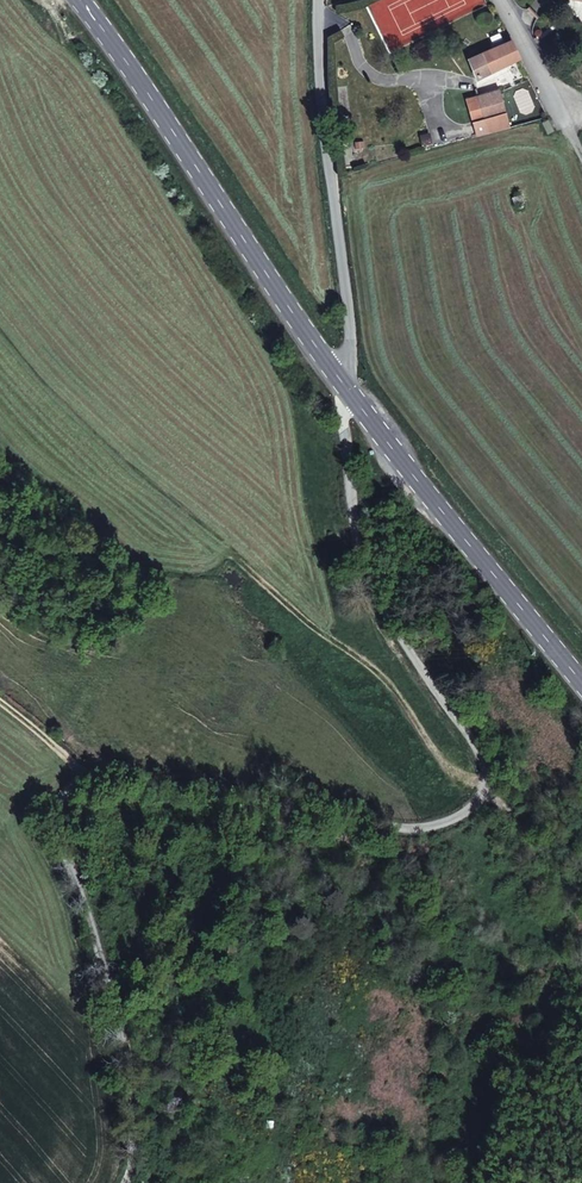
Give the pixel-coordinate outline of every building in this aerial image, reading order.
[(489,37),(493,49),(511,41),(505,30),(489,37)] [(468,59),(477,80),(519,58),(511,41),(493,49),(468,59)] [(510,128),(507,113),(500,90),(477,97),(467,99),(477,137),(510,128)] [(542,123),(548,134),(554,131),(548,120),(542,123)] [(419,135),(422,147),(432,144),(429,133),(419,135)]
